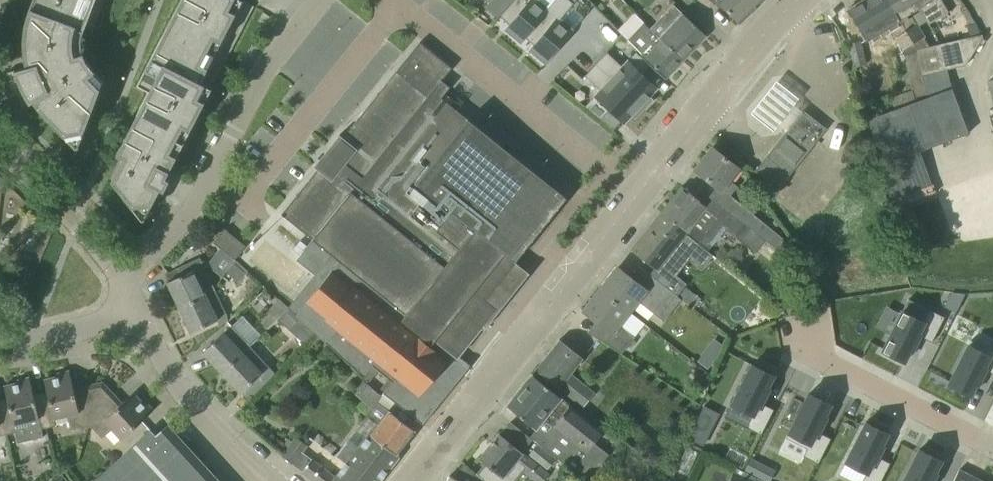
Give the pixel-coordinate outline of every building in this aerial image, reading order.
[(7,72),(10,81),(14,90),(18,99),(24,107),(33,101),(42,113),(64,136),(83,132),(103,80),(91,67),(87,61),(83,54),(82,48),(81,42),(82,36),(84,30),(85,27),(93,30),(104,0),(32,0),(29,9),(24,25),(23,41),(24,57),(26,66),(7,72)] [(243,0),(181,0),(137,86),(148,92),(116,154),(123,157),(111,180),(132,207),(151,205),(160,188),(167,192),(172,183),(176,174),(169,170),(254,6),(243,0)] [(486,7),(498,17),(499,16),(511,2),(513,0),(492,0),(486,7)] [(499,16),(504,20),(509,24),(507,27),(506,28),(521,41),(524,38),(525,37),(531,31),(530,30),(547,10),(546,10),(540,4),(535,0),(513,0),(499,16)] [(525,37),(531,42),(534,45),(532,47),(531,49),(533,51),(546,62),(562,43),(572,31),(560,21),(559,20),(562,16),(573,3),(570,0),(554,0),(546,10),(547,10),(530,30),(531,31),(525,37)] [(738,22),(739,23),(763,0),(711,0),(715,4),(718,1),(738,22)] [(916,49),(917,49),(894,10),(890,13),(882,0),(863,0),(846,10),(864,40),(888,26),(903,49),(905,55),(916,50),(916,49)] [(890,13),(894,10),(917,49),(929,46),(923,37),(924,36),(911,16),(908,18),(906,15),(912,11),(905,0),(882,0),(890,13)] [(912,11),(919,7),(928,24),(929,23),(948,12),(941,0),(905,0),(912,11)] [(651,27),(652,29),(684,59),(706,35),(691,21),(674,3),(651,27)] [(645,22),(627,40),(635,47),(666,78),(684,59),(652,29),(651,27),(645,22)] [(895,109),(868,118),(884,164),(949,140),(968,133),(949,81),(946,69),(966,65),(983,38),(981,34),(941,44),(929,46),(917,49),(916,49),(916,50),(928,97),(915,101),(895,109)] [(866,64),(860,40),(848,43),(854,67),(866,64)] [(419,41),(281,213),(312,239),(296,259),(323,280),(296,314),(303,320),(364,376),(373,365),(392,380),(383,392),(423,424),(470,365),(458,355),(495,308),(484,299),(566,197),(439,95),(447,85),(440,79),(451,66),(419,41)] [(905,55),(903,55),(911,90),(915,101),(928,97),(916,50),(905,55)] [(607,52),(596,63),(643,108),(648,103),(652,99),(650,98),(649,96),(653,92),(657,87),(642,73),(650,65),(636,51),(622,66),(607,52)] [(596,63),(585,75),(600,90),(585,106),(600,118),(608,110),(609,109),(614,114),(624,123),(629,117),(632,114),(634,115),(635,117),(643,108),(596,63)] [(778,189),(826,128),(803,110),(755,170),(778,189)] [(737,185),(729,179),(738,167),(712,147),(695,169),(721,189),(730,196),(737,185)] [(660,212),(693,239),(698,243),(705,234),(718,218),(717,218),(719,215),(708,206),(698,198),(682,186),(661,212),(660,212)] [(733,197),(725,207),(766,241),(772,246),(788,261),(789,260),(797,250),(782,238),(783,238),(733,197)] [(719,215),(717,218),(718,218),(738,235),(737,238),(756,253),(766,241),(725,207),(719,215)] [(632,248),(631,249),(647,261),(657,271),(677,245),(690,255),(687,258),(701,268),(712,254),(708,251),(698,243),(693,239),(660,212),(660,213),(632,248)] [(247,244),(225,228),(214,241),(236,258),(247,244)] [(215,289),(209,275),(200,257),(178,268),(182,275),(167,281),(167,283),(168,282),(180,307),(215,289)] [(675,295),(676,294),(657,279),(646,271),(646,272),(638,282),(618,267),(601,289),(629,310),(637,300),(664,320),(681,299),(679,298),(675,295)] [(664,270),(657,279),(676,294),(683,285),(664,270)] [(180,307),(192,330),(190,331),(191,332),(209,323),(218,320),(216,317),(226,312),(215,289),(180,307)] [(620,322),(629,310),(601,289),(583,311),(603,326),(595,336),(588,330),(588,331),(620,356),(634,337),(620,322)] [(952,292),(944,306),(956,312),(965,294),(952,292)] [(888,340),(882,351),(886,353),(904,362),(910,350),(912,351),(913,350),(920,336),(932,342),(944,317),(909,298),(888,340)] [(720,317),(716,323),(723,329),(728,323),(720,317)] [(251,346),(231,325),(203,352),(203,353),(204,352),(223,372),(251,346)] [(536,368),(551,381),(576,400),(583,406),(595,393),(571,373),(583,358),(559,339),(536,368)] [(948,384),(970,396),(976,384),(978,385),(980,381),(986,369),(991,372),(992,373),(992,348),(992,350),(971,340),(948,384)] [(263,387),(270,380),(281,369),(276,364),(272,368),(269,365),(251,346),(223,372),(241,391),(240,392),(241,393),(242,392),(249,399),(248,400),(248,401),(263,387)] [(920,358),(907,381),(929,394),(943,372),(920,358)] [(751,365),(730,405),(751,416),(745,428),(760,435),(773,410),(761,404),(769,389),(767,388),(773,376),(751,365)] [(58,376),(44,379),(48,397),(54,418),(67,415),(71,429),(84,426),(88,427),(102,382),(86,385),(73,388),(69,370),(58,373),(58,376)] [(506,405),(513,410),(529,422),(536,428),(530,436),(584,480),(615,480),(618,478),(601,464),(609,455),(594,443),(603,431),(547,386),(532,374),(532,373),(515,394),(506,405)] [(14,424),(15,431),(18,442),(43,436),(41,428),(55,425),(54,418),(48,397),(35,400),(29,377),(18,379),(18,382),(4,385),(8,403),(14,424)] [(372,434),(396,453),(414,431),(398,418),(377,401),(381,395),(366,381),(355,393),(372,407),(366,414),(379,425),(372,434)] [(102,382),(88,427),(93,428),(102,438),(112,428),(122,439),(139,423),(153,409),(145,401),(143,403),(133,392),(122,403),(113,393),(102,382)] [(808,394),(788,434),(808,445),(802,457),(817,464),(830,439),(818,433),(826,418),(824,417),(830,405),(808,394)] [(984,420),(992,422),(992,395),(984,420)] [(8,403),(0,405),(0,435),(15,431),(14,424),(8,403)] [(161,417),(93,480),(219,480),(161,417)] [(845,462),(866,472),(862,480),(881,480),(888,467),(876,461),(884,446),(882,445),(888,433),(866,422),(845,462)] [(693,428),(688,437),(703,445),(708,436),(693,428)] [(396,453),(372,434),(370,433),(359,447),(348,439),(336,455),(346,463),(335,477),(311,460),(302,471),(315,480),(380,480),(400,456),(396,453)] [(477,473),(487,480),(516,480),(525,471),(537,480),(543,480),(549,474),(515,446),(500,433),(479,458),(485,463),(477,473)] [(302,471),(311,460),(312,458),(302,451),(307,445),(296,436),(281,455),(302,471)] [(548,468),(556,459),(537,444),(530,453),(548,468)] [(903,480),(933,480),(937,473),(935,472),(936,470),(941,460),(926,452),(919,449),(903,480)] [(703,455),(699,463),(709,466),(712,459),(703,455)] [(745,470),(766,480),(770,480),(775,470),(751,458),(745,470)] [(729,480),(757,480),(755,480),(757,477),(735,467),(729,480)] [(970,474),(959,469),(953,480),(983,480),(970,474)]
